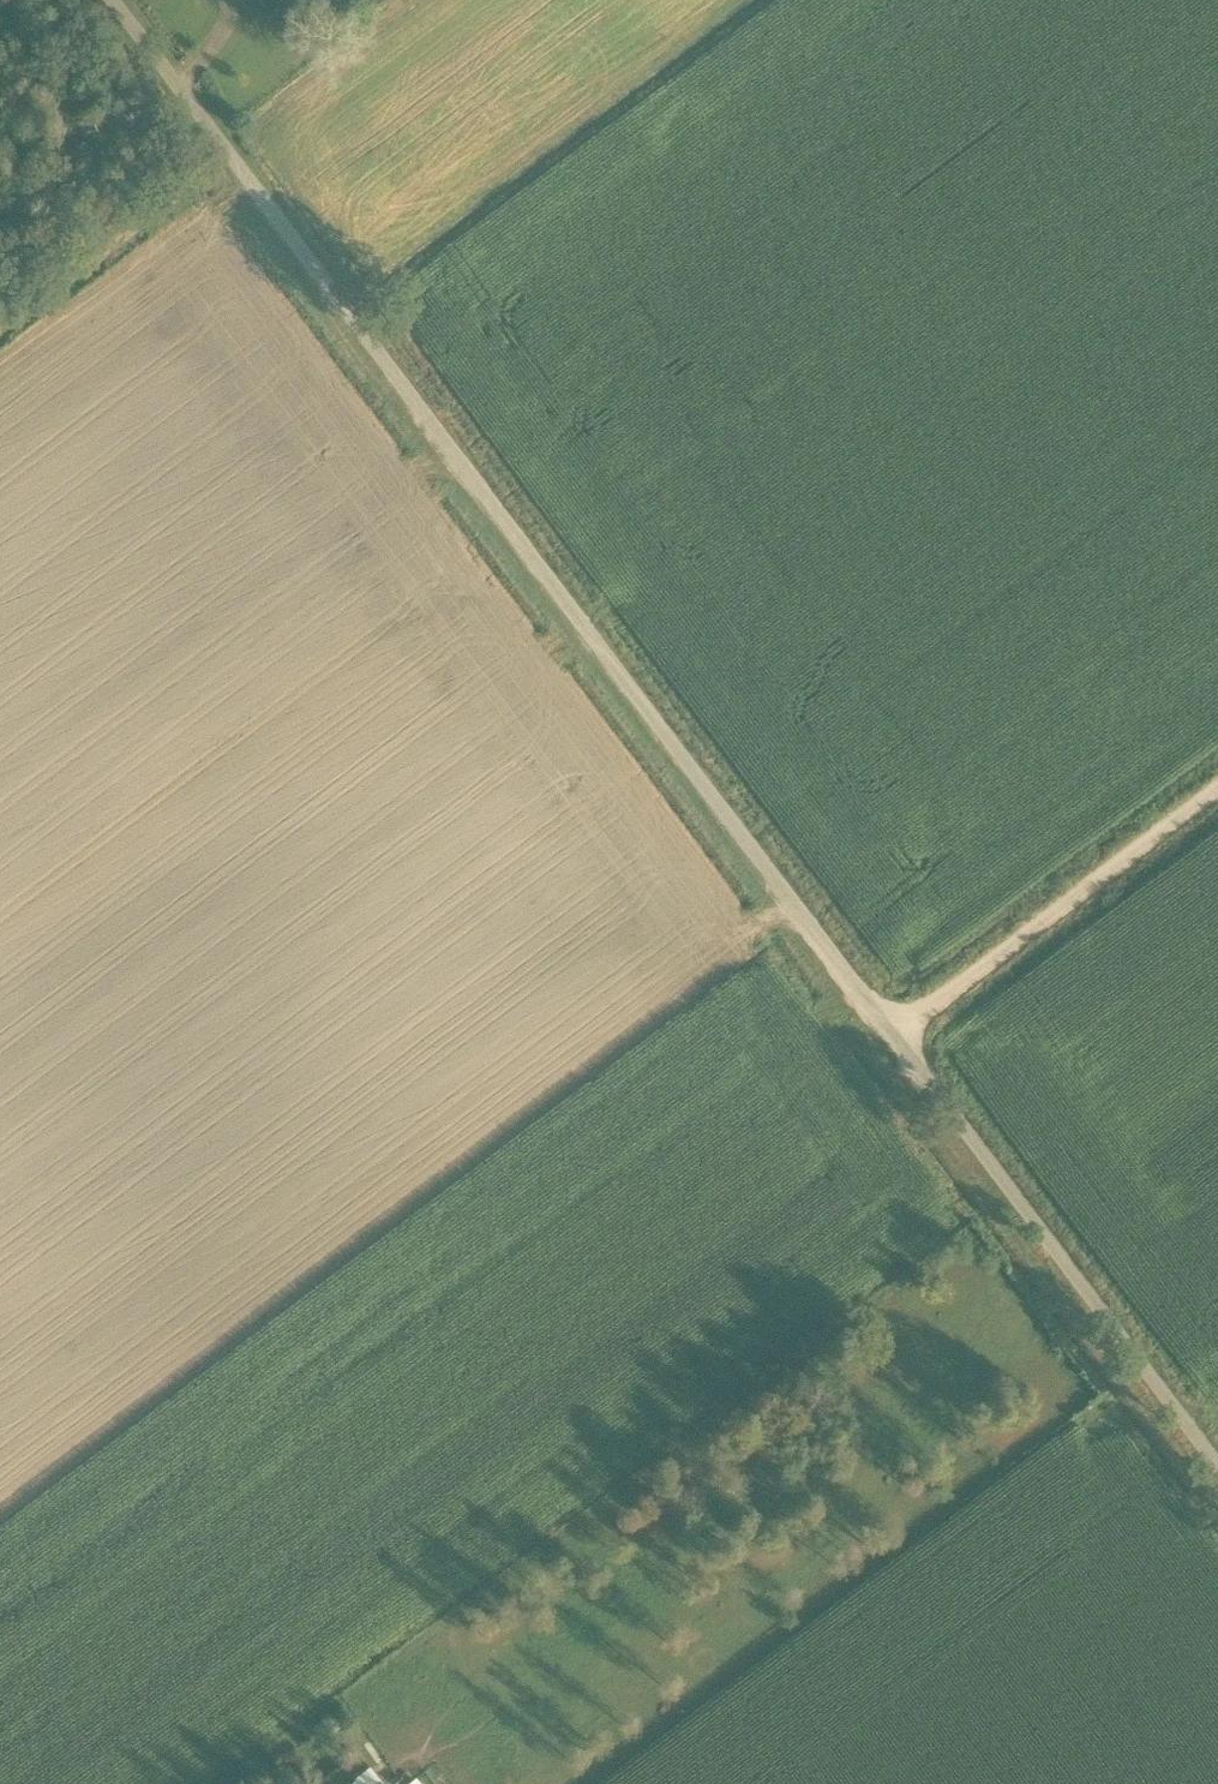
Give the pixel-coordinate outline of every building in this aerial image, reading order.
[(422,1775),(409,1783),(428,1783),(422,1775)]
